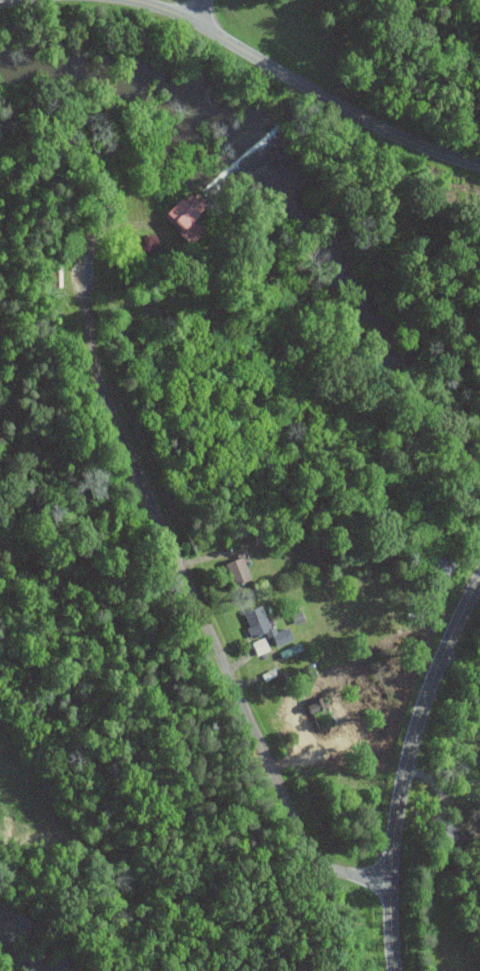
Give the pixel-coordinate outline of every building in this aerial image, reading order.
[(200,229),(186,217),(190,214),(172,196),(156,213),(187,242),(200,229)] [(249,579),(243,556),(225,560),(231,583),(249,579)] [(289,640),(285,627),(271,632),(262,604),(241,611),(249,636),(266,630),(271,646),(289,640)] [(251,641),(255,654),(268,650),(263,637),(251,641)]
